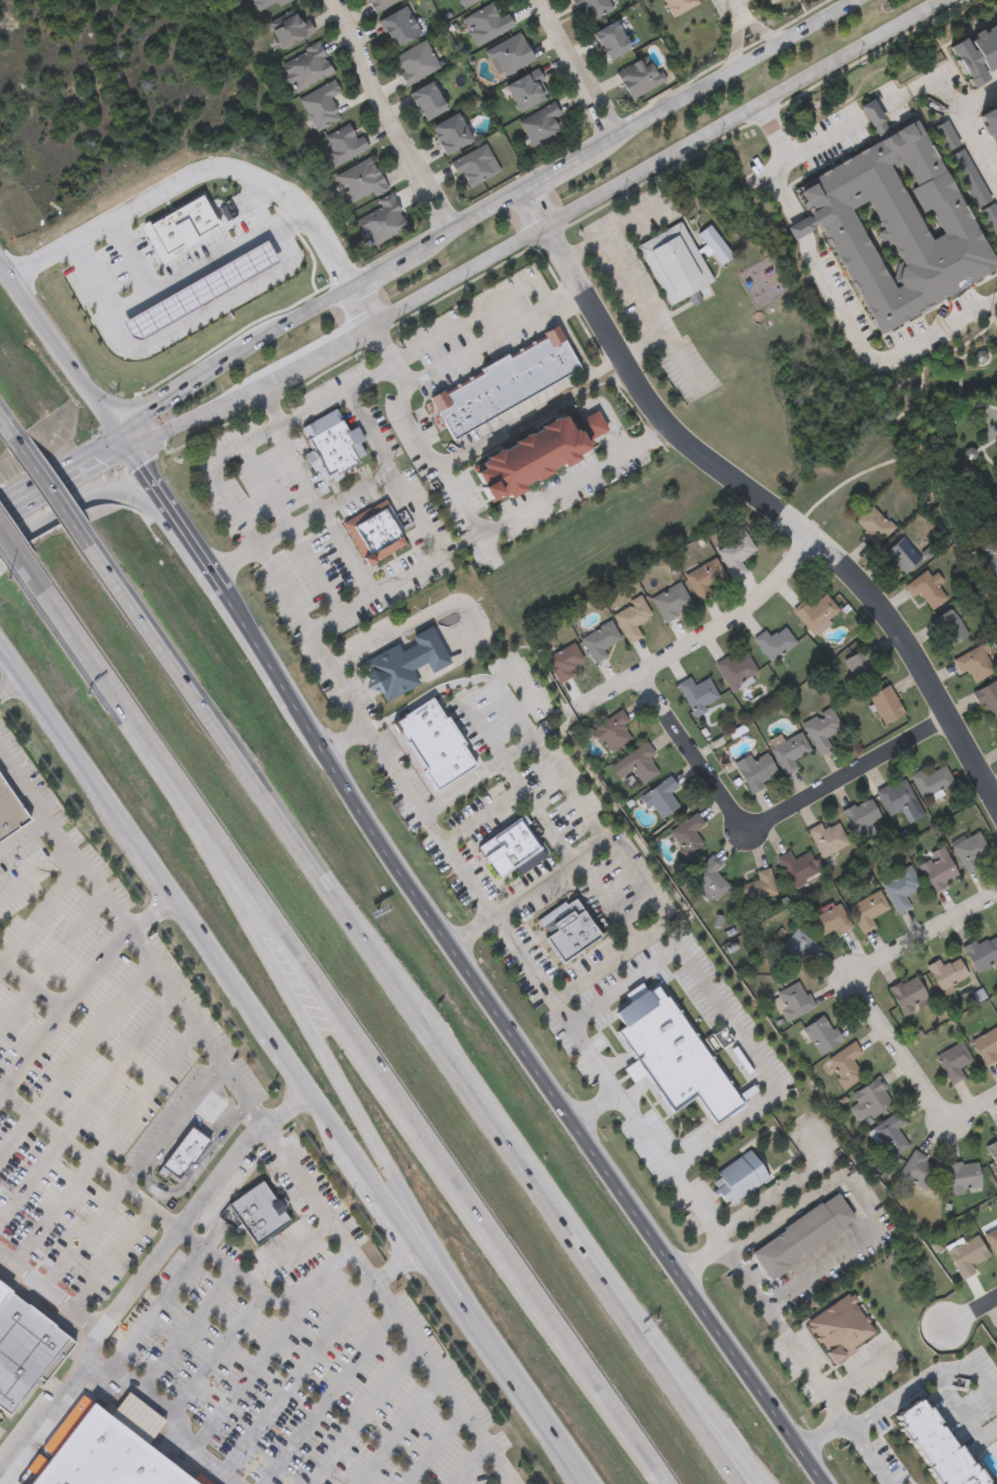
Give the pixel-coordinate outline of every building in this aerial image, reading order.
[(258,12),(251,0),(280,0),(258,12)] [(375,11),(368,0),(394,0),(375,11)] [(464,11),(485,0),(458,0),(464,11)] [(585,22),(574,0),(614,0),(617,6),(585,22)] [(671,18),(662,0),(698,0),(700,3),(671,18)] [(507,12),(514,24),(476,46),(460,18),(491,1),(499,16),(507,12)] [(421,32),(394,47),(378,19),(405,4),(421,32)] [(299,19),(306,16),(313,32),(279,48),(266,20),(294,7),(299,19)] [(949,45),(996,18),(996,64),(985,71),(988,77),(972,86),(949,45)] [(632,47),(609,59),(594,31),(617,19),(632,47)] [(485,48),(519,30),(534,58),(500,76),(485,48)] [(440,66),(406,84),(392,55),(425,38),(440,66)] [(279,60),(319,42),(332,72),(292,90),(279,60)] [(616,68),(650,54),(663,82),(629,97),(616,68)] [(505,84),(535,68),(550,94),(519,111),(505,84)] [(330,95),(341,117),(314,130),(298,95),(333,78),(340,91),(330,95)] [(448,108),(425,120),(410,91),(432,79),(448,108)] [(918,119),(996,264),(996,269),(879,333),(819,225),(793,239),(787,227),(811,213),(795,186),(879,140),(860,105),(873,98),(892,133),(918,119)] [(561,114),(555,116),(562,132),(532,146),(519,118),(555,101),(561,114)] [(978,115),(996,104),(996,149),(978,115)] [(431,124),(459,110),(474,140),(445,154),(431,124)] [(960,143),(946,152),(931,127),(945,119),(960,143)] [(357,136),(361,133),(368,146),(332,166),(324,152),(332,148),(324,134),(349,121),(357,136)] [(500,168),(468,187),(452,160),(484,141),(500,168)] [(962,147),(992,198),(977,207),(948,155),(962,147)] [(387,186),(351,205),(334,173),(370,154),(387,186)] [(377,198),(393,192),(407,227),(368,243),(357,216),(380,206),(377,198)] [(164,263),(143,225),(150,221),(152,224),(203,194),(220,224),(197,237),(198,239),(184,247),(183,245),(173,251),(176,257),(164,263)] [(994,202),(996,208),(996,241),(980,209),(994,202)] [(669,304),(637,245),(681,220),(714,280),(669,304)] [(722,264),(698,233),(709,224),(733,255),(722,264)] [(266,239),(278,260),(143,339),(131,338),(122,322),(266,239)] [(452,439),(429,397),(445,389),(446,390),(481,371),(480,368),(507,353),(508,356),(545,336),(543,332),(556,324),(580,368),(452,439)] [(324,482),(317,470),(313,472),(303,453),(310,449),(299,428),(336,408),(348,431),(357,427),(364,440),(359,443),(365,454),(357,458),(360,463),(354,466),(356,470),(334,481),(332,478),(324,482)] [(472,467),(565,416),(570,425),(598,410),(608,428),(585,441),(590,450),(492,504),(490,500),(485,490),(472,467)] [(407,543),(366,565),(342,522),(385,499),(402,530),(400,530),(407,543)] [(877,545),(854,522),(872,505),(894,527),(877,545)] [(733,542),(728,532),(743,525),(757,552),(741,560),(747,572),(734,579),(718,550),(733,542)] [(905,574),(894,562),(889,566),(880,556),(903,536),(923,559),(905,574)] [(979,546),(996,538),(996,578),(994,579),(979,546)] [(685,575),(715,557),(730,582),(699,600),(685,575)] [(931,611),(921,597),(915,601),(904,586),(930,567),(942,582),(937,586),(947,599),(931,611)] [(652,596),(681,582),(693,607),(664,621),(652,596)] [(805,602),(810,607),(825,594),(842,614),(816,637),(794,613),(805,602)] [(613,613),(642,597),(652,615),(636,624),(643,637),(629,644),(613,613)] [(970,638),(946,649),(933,618),(957,608),(970,638)] [(595,663),(580,638),(610,620),(621,639),(604,649),(608,656),(595,663)] [(364,662),(398,644),(402,651),(415,644),(411,637),(431,627),(451,663),(432,673),(426,663),(412,670),(419,683),(386,702),(364,662)] [(765,630),(770,638),(785,627),(797,642),(771,663),(753,640),(765,630)] [(544,659),(572,641),(586,662),(572,670),(575,675),(560,684),(557,680),(544,659)] [(994,672),(972,684),(958,657),(980,645),(994,672)] [(881,675),(856,686),(844,659),(869,648),(881,675)] [(728,656),(730,660),(745,651),(759,674),(731,691),(715,664),(728,656)] [(677,683),(690,677),(694,685),(709,678),(720,701),(692,714),(677,683)] [(995,681),(996,685),(996,715),(988,720),(973,693),(995,681)] [(905,714),(884,725),(868,696),(889,685),(905,714)] [(476,766),(437,792),(393,724),(432,698),(476,766)] [(818,755),(802,722),(832,708),(842,729),(826,736),(832,749),(818,755)] [(629,721),(623,725),(632,737),(609,754),(591,730),(620,709),(629,721)] [(785,775),(770,749),(800,732),(811,750),(794,759),(798,767),(785,775)] [(611,766),(646,740),(656,755),(653,757),(662,769),(645,781),(635,767),(620,779),(611,766)] [(737,762),(767,749),(778,777),(748,789),(737,762)] [(911,777),(943,762),(953,785),(921,800),(911,777)] [(662,819),(643,798),(669,774),(679,786),(670,794),(679,804),(662,819)] [(20,828),(31,821),(0,776),(0,799),(20,828)] [(889,817),(876,791),(903,777),(916,803),(889,817)] [(870,836),(857,842),(842,810),(870,797),(880,819),(865,826),(870,836)] [(7,837),(0,827),(0,799),(20,828),(7,837)] [(694,831),(704,847),(687,859),(669,832),(696,813),(704,824),(694,831)] [(476,847),(519,817),(546,856),(520,874),(515,868),(499,879),(476,847)] [(837,822),(849,843),(823,858),(806,829),(820,822),(824,830),(837,822)] [(950,843),(977,829),(993,859),(966,874),(950,843)] [(933,892),(916,862),(943,847),(960,877),(933,892)] [(776,858),(789,850),(795,860),(806,852),(819,871),(795,887),(776,858)] [(716,871),(730,886),(715,901),(691,876),(712,855),(722,865),(716,871)] [(739,885),(758,879),(755,871),(769,867),(777,894),(744,903),(739,885)] [(904,897),(911,906),(900,913),(880,887),(908,867),(921,885),(904,897)] [(873,926),(861,932),(847,906),(878,889),(888,908),(869,919),(873,926)] [(537,920),(571,895),(601,937),(561,966),(541,938),(547,934),(537,920)] [(852,926),(840,933),(836,927),(823,936),(812,919),(837,903),(852,926)] [(790,969),(773,954),(797,926),(820,945),(810,957),(804,953),(790,969)] [(992,933),(996,942),(996,964),(977,975),(963,948),(992,933)] [(938,959),(942,966),(958,957),(968,976),(940,992),(926,966),(938,959)] [(929,1002),(901,1015),(889,988),(916,975),(929,1002)] [(775,992),(798,979),(806,995),(810,993),(816,1005),(787,1022),(774,998),(778,996),(775,992)] [(802,1029),(823,1014),(842,1040),(821,1056),(802,1029)] [(970,1040),(996,1026),(996,1058),(984,1065),(970,1040)] [(844,1089),(825,1061),(853,1041),(861,1053),(851,1060),(862,1076),(844,1089)] [(971,1062),(959,1067),(963,1078),(948,1084),(936,1053),(963,1043),(971,1062)] [(851,1107),(857,1104),(851,1093),(878,1078),(893,1106),(860,1124),(851,1107)] [(904,1124),(897,1129),(908,1145),(891,1158),(869,1130),(894,1111),(904,1124)] [(209,1142),(173,1187),(156,1173),(192,1128),(209,1142)] [(984,1144),(996,1137),(996,1167),(984,1144)] [(718,1179),(714,1174),(747,1149),(767,1176),(728,1206),(711,1183),(718,1179)] [(922,1192),(897,1176),(913,1150),(939,1166),(922,1192)] [(951,1193),(947,1164),(977,1160),(982,1189),(951,1193)] [(291,1223),(252,1247),(226,1205),(265,1181),(291,1223)] [(751,1251),(835,1192),(854,1219),(770,1278),(751,1251)] [(983,1234),(996,1227),(996,1261),(983,1234)] [(988,1257),(972,1264),(975,1272),(961,1279),(946,1246),(961,1239),(962,1242),(978,1235),(988,1257)] [(12,1295),(0,1310),(0,1278),(16,1290),(12,1295)] [(11,1417),(0,1408),(0,1310),(12,1295),(71,1340),(40,1379),(11,1417)] [(71,1340),(77,1345),(46,1384),(40,1379),(71,1340)] [(148,1446),(198,1483),(31,1483),(93,1404),(110,1416),(128,1392),(167,1421),(148,1446)] [(958,1447),(983,1483),(934,1483),(925,1471),(927,1469),(893,1420),(921,1400),(955,1449),(958,1447)]
